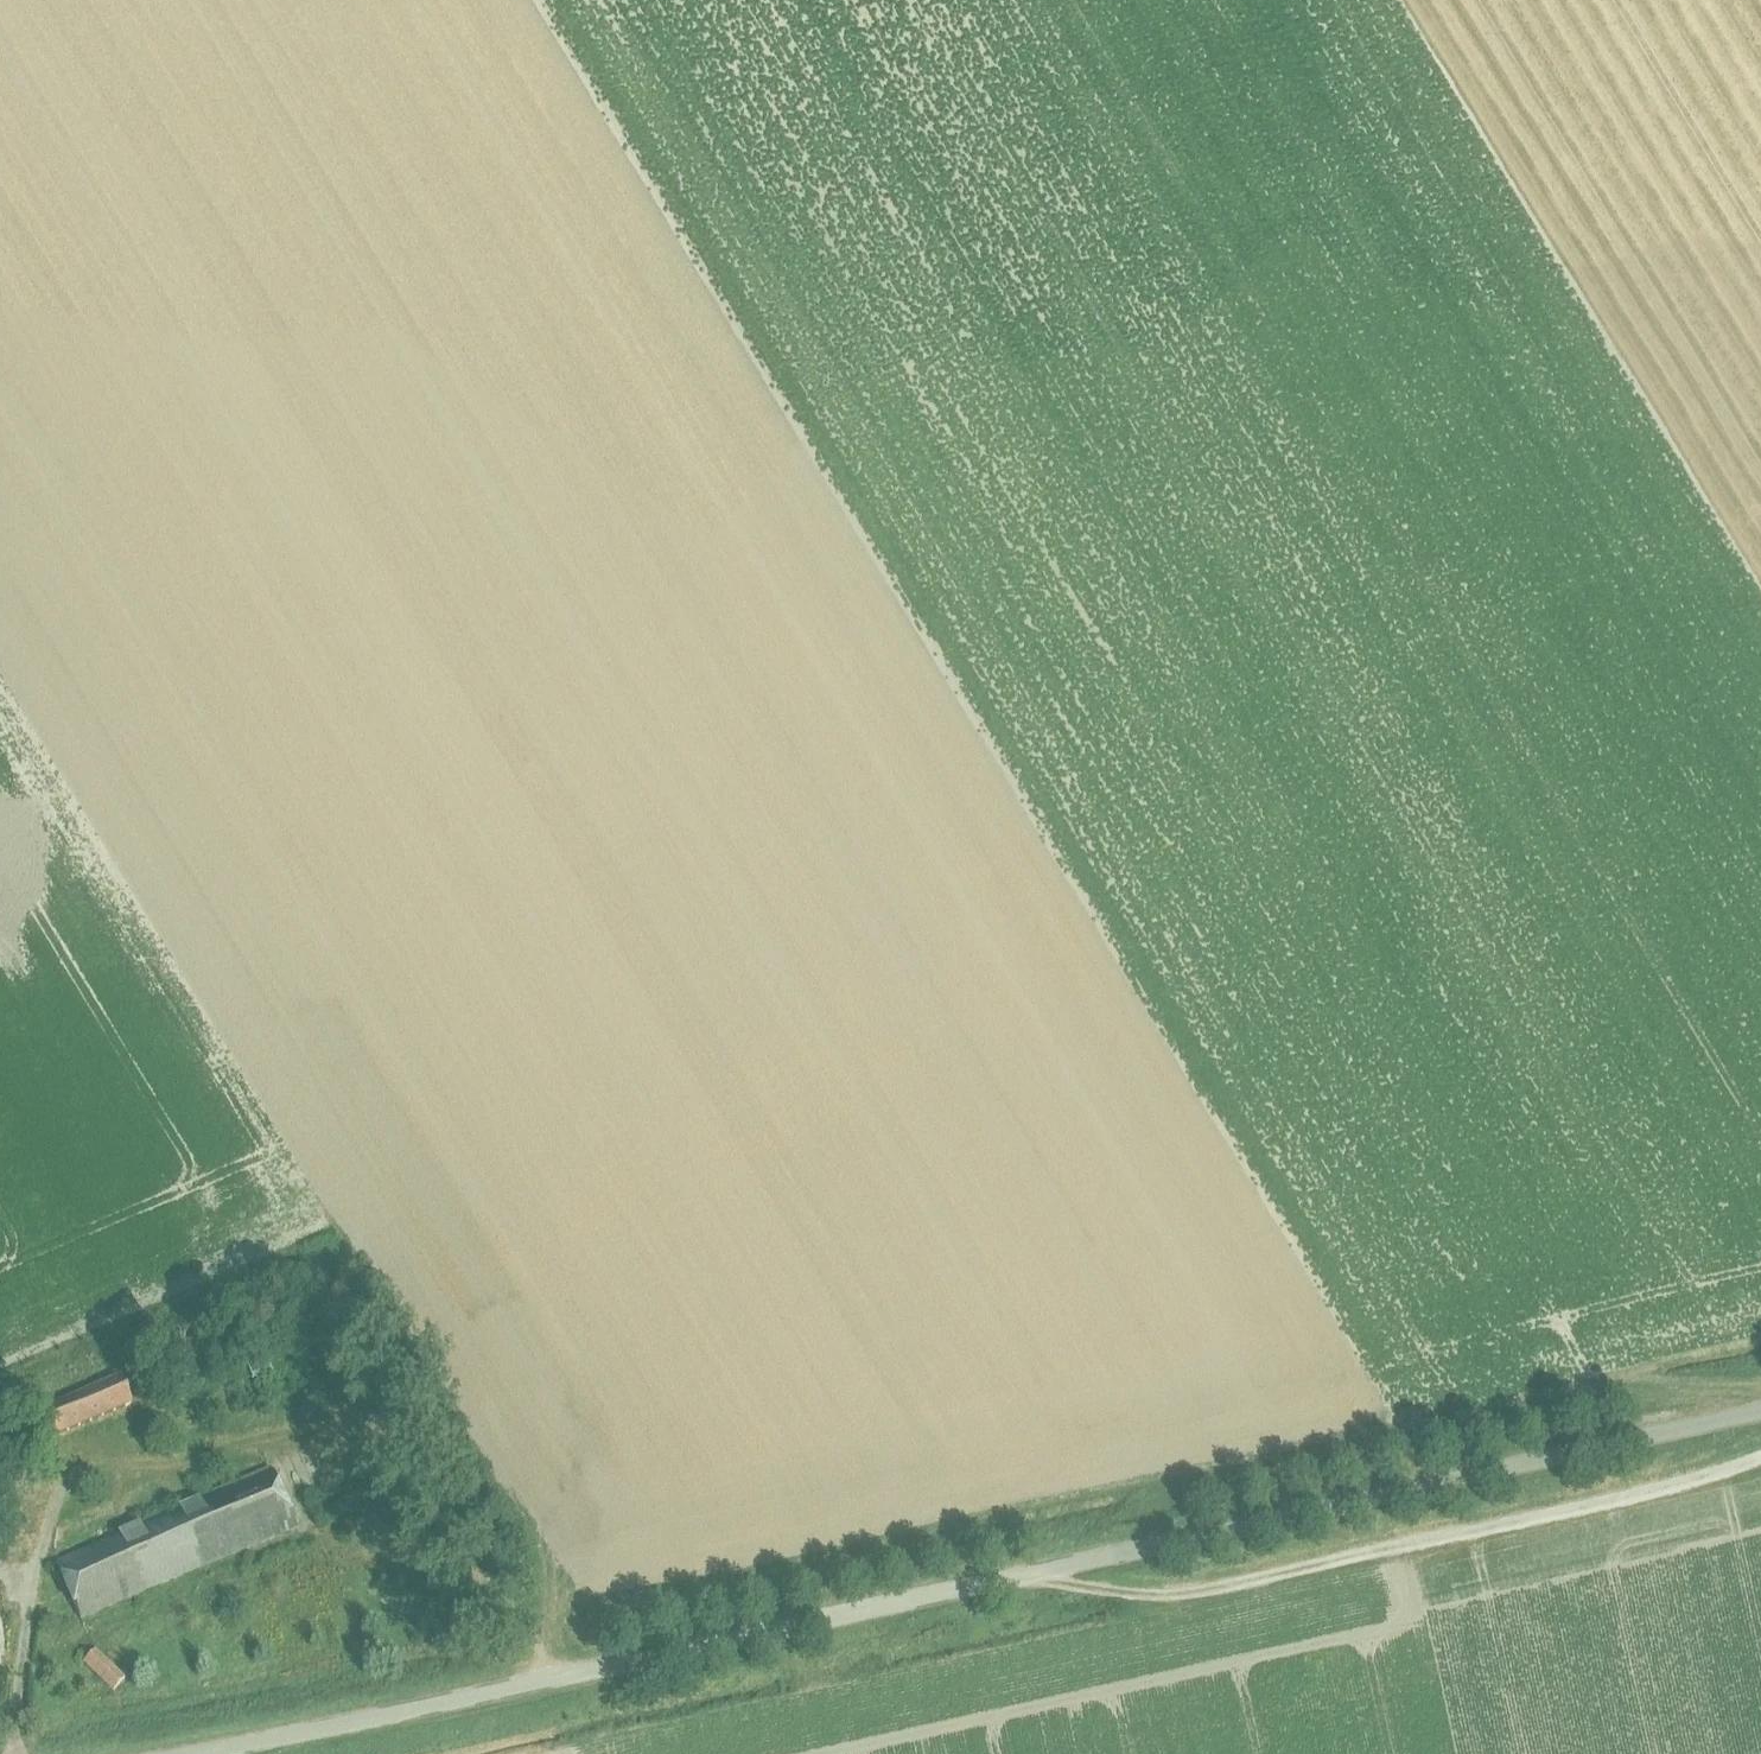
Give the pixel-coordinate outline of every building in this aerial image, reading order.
[(43,1443),(132,1406),(121,1381),(33,1418),(43,1443)] [(79,1622),(295,1530),(271,1473),(55,1565),(79,1622)] [(113,1693),(124,1682),(95,1653),(84,1664),(113,1693)]
